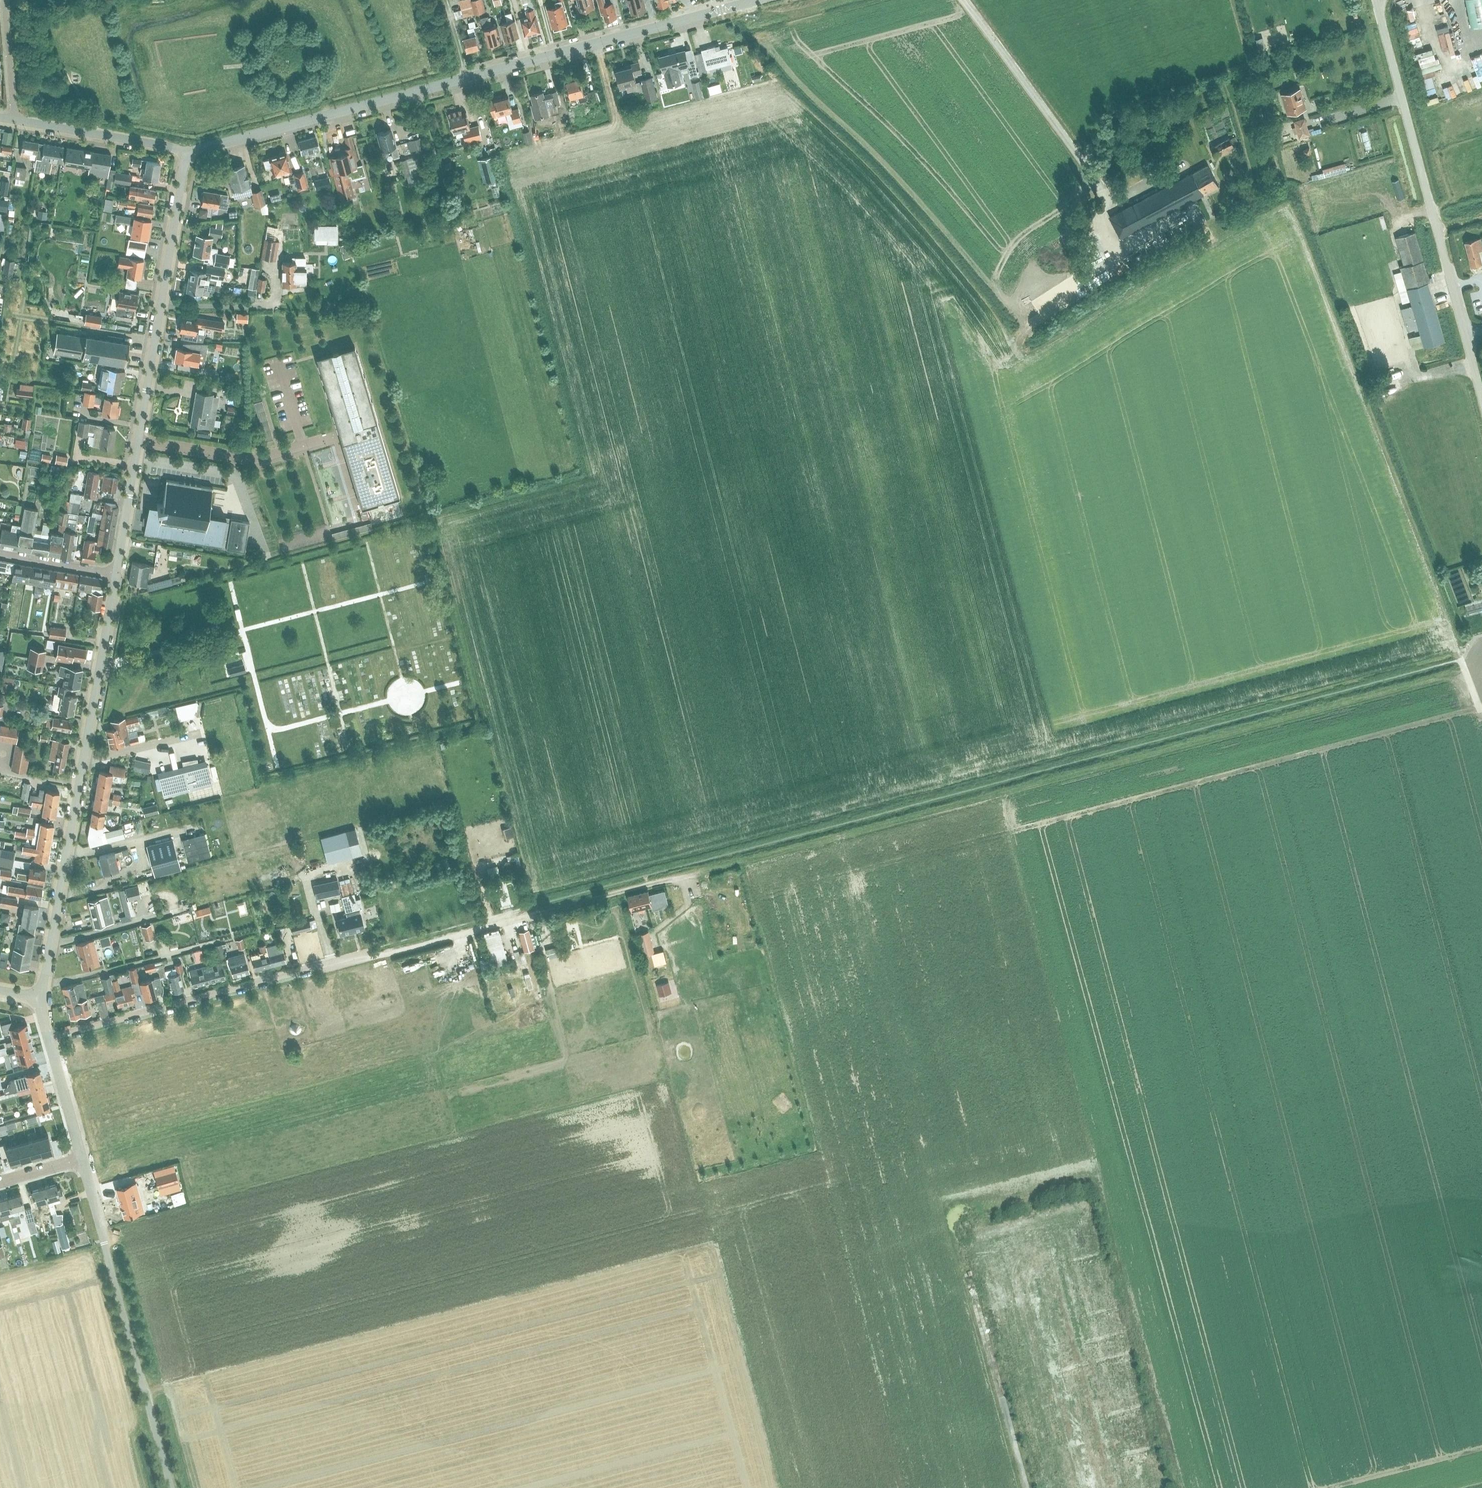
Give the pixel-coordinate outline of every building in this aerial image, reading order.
[(475,14),(486,11),(483,0),(471,0),(475,14)] [(522,18),(526,35),(541,31),(536,14),(534,8),(536,7),(534,0),(523,0),(526,9),(528,16),(522,18)] [(592,0),(577,0),(580,10),(593,6),(592,0)] [(607,3),(606,0),(599,0),(600,5),(601,5),(603,13),(604,13),(606,20),(617,17),(616,16),(622,14),(618,0),(611,0),(612,2),(607,3)] [(631,13),(646,9),(644,0),(628,0),(631,13)] [(1464,4),(1459,5),(1457,0),(1453,0),(1458,21),(1467,19),(1464,4)] [(1477,19),(1475,7),(1473,7),(1471,0),(1464,0),(1469,21),(1477,19)] [(563,3),(548,7),(553,27),(554,27),(557,29),(560,28),(561,25),(568,23),(563,3)] [(472,6),(462,9),(464,16),(474,13),(472,6)] [(507,21),(501,23),(506,40),(519,37),(514,20),(513,20),(511,12),(505,13),(507,21)] [(488,16),(481,17),(488,45),(502,41),(497,25),(491,26),(488,16)] [(1411,42),(1421,39),(1414,16),(1404,19),(1411,42)] [(470,27),(468,28),(470,36),(464,38),(467,50),(480,47),(474,27),(477,26),(475,20),(468,22),(470,27)] [(1440,42),(1452,37),(1449,30),(1438,35),(1440,42)] [(702,51),(695,53),(700,74),(708,72),(707,70),(732,63),(729,53),(730,52),(729,50),(728,47),(720,49),(720,48),(716,49),(715,46),(702,50),(702,51)] [(1430,65),(1439,63),(1437,49),(1416,52),(1420,72),(1431,71),(1430,65)] [(663,72),(665,71),(669,86),(685,82),(682,69),(688,67),(691,77),(698,75),(694,62),(688,64),(685,51),(660,57),(663,72)] [(636,93),(644,91),(647,100),(657,97),(652,77),(641,80),(642,81),(637,82),(634,75),(642,73),(639,62),(628,65),(629,67),(617,71),(621,87),(628,85),(629,89),(634,87),(636,93)] [(760,69),(747,72),(750,82),(763,78),(760,69)] [(1478,69),(1472,70),(1475,82),(1480,81),(1478,69)] [(1432,71),(1421,73),(1425,90),(1436,87),(1432,71)] [(1442,82),(1446,93),(1460,89),(1457,77),(1442,82)] [(579,95),(581,101),(589,99),(587,93),(585,94),(580,78),(566,82),(571,98),(579,95)] [(700,81),(693,83),(696,91),(702,89),(700,81)] [(1299,88),(1283,93),(1289,113),(1305,108),(1299,88)] [(595,90),(589,92),(591,102),(597,100),(595,90)] [(535,108),(533,109),(535,118),(549,114),(546,101),(553,100),(554,105),(560,104),(557,91),(551,93),(544,95),(543,92),(532,95),(535,108)] [(494,115),(505,112),(510,128),(522,125),(518,108),(512,110),(509,97),(501,99),(501,98),(490,101),(494,115)] [(464,135),(466,134),(468,141),(482,138),(479,128),(471,130),(467,114),(463,115),(461,110),(449,113),(454,133),(463,130),(464,135)] [(1304,119),(1295,122),(1300,136),(1308,133),(1304,119)] [(534,125),(529,126),(534,141),(539,140),(534,125)] [(1367,125),(1361,126),(1365,145),(1371,144),(1367,125)] [(399,156),(394,140),(393,140),(390,129),(377,133),(382,150),(390,148),(393,158),(399,156)] [(527,143),(533,142),(529,130),(523,132),(527,143)] [(345,153),(330,157),(332,167),(329,167),(331,174),(334,174),(337,186),(341,198),(353,195),(348,176),(351,176),(352,178),(364,175),(365,176),(362,164),(361,164),(362,165),(356,166),(355,160),(357,160),(350,135),(345,137),(348,147),(344,148),(345,153)] [(320,149),(316,136),(299,140),(303,153),(309,151),(310,154),(316,153),(315,150),(320,149)] [(419,136),(408,139),(410,149),(415,148),(415,150),(423,148),(419,136)] [(1216,156),(1234,147),(1229,137),(1211,147),(1216,156)] [(37,153),(39,142),(23,139),(20,155),(30,157),(31,152),(37,153)] [(64,146),(39,142),(37,153),(35,166),(51,169),(52,160),(61,162),(64,146)] [(67,147),(64,162),(89,166),(90,166),(89,170),(108,173),(108,169),(111,154),(67,147)] [(495,148),(488,150),(490,156),(493,155),(497,154),(495,148)] [(1310,148),(1304,149),(1306,158),(1312,157),(1310,148)] [(290,183),(296,181),(298,189),(307,187),(302,171),(291,174),(285,151),(279,153),(279,155),(269,158),(270,159),(263,160),(265,168),(272,166),(274,175),(287,171),(290,183)] [(490,156),(479,159),(485,182),(499,178),(493,155),(490,156)] [(406,158),(400,160),(405,176),(407,176),(411,175),(406,158)] [(143,173),(142,178),(157,180),(160,162),(147,160),(145,168),(141,168),(140,173),(143,173)] [(247,196),(252,195),(255,206),(260,205),(265,203),(261,189),(252,192),(244,164),(226,170),(234,197),(247,194),(247,196)] [(1193,173),(1109,216),(1120,237),(1204,194),(1219,186),(1207,165),(1193,173)] [(24,179),(26,167),(16,166),(15,178),(16,178),(24,179)] [(109,168),(106,188),(112,189),(115,169),(109,168)] [(130,183),(132,175),(115,172),(114,180),(130,183)] [(330,178),(317,181),(319,188),(332,185),(330,178)] [(1405,198),(1399,179),(1392,181),(1398,200),(1405,198)] [(7,194),(9,181),(3,180),(1,193),(7,194)] [(433,181),(425,183),(425,186),(429,185),(431,192),(436,191),(433,181)] [(130,185),(128,196),(154,201),(156,190),(130,185)] [(202,192),(201,196),(202,197),(201,204),(203,204),(213,206),(218,207),(218,206),(227,208),(228,202),(226,202),(228,194),(220,193),(204,190),(204,191),(202,192)] [(105,198),(104,210),(111,211),(113,199),(105,198)] [(7,211),(8,200),(0,199),(0,210),(7,211)] [(153,205),(119,199),(118,204),(137,207),(136,214),(151,216),(153,205)] [(265,203),(260,205),(262,213),(268,213),(268,203),(265,203)] [(135,217),(116,213),(115,221),(133,224),(128,253),(145,256),(148,237),(151,219),(135,217)] [(210,227),(209,234),(222,236),(223,229),(222,229),(223,222),(217,222),(216,228),(210,227)] [(337,226),(315,226),(315,238),(327,238),(327,244),(336,244),(336,238),(337,238),(337,226)] [(1415,232),(1396,237),(1404,266),(1401,267),(1407,288),(1421,334),(1410,337),(1413,349),(1424,346),(1444,340),(1427,282),(1429,281),(1415,232)] [(196,235),(193,253),(204,255),(203,261),(214,263),(227,266),(233,267),(235,257),(229,256),(229,254),(216,252),(217,248),(210,247),(212,238),(196,235)] [(1464,240),(1472,269),(1481,266),(1481,235),(1464,240)] [(261,258),(276,261),(280,241),(265,238),(261,258)] [(343,255),(351,253),(348,243),(340,245),(343,255)] [(127,275),(125,287),(136,289),(138,277),(140,278),(144,260),(120,255),(118,263),(129,265),(127,275)] [(295,262),(282,262),(282,284),(296,284),(296,282),(305,282),(305,275),(305,263),(305,257),(295,257),(295,262)] [(6,258),(3,272),(12,274),(14,260),(6,258)] [(190,269),(188,279),(215,284),(216,277),(223,278),(225,268),(206,265),(205,272),(190,269)] [(250,268),(248,287),(256,288),(258,269),(250,268)] [(259,277),(257,289),(264,291),(266,278),(259,277)] [(215,284),(188,279),(186,291),(202,294),(203,288),(207,289),(207,288),(213,289),(214,284),(215,284)] [(117,305),(116,314),(133,317),(135,308),(138,293),(119,290),(112,289),(111,296),(118,297),(117,305)] [(100,326),(102,315),(86,313),(84,323),(100,326)] [(238,313),(237,321),(247,322),(248,314),(238,313)] [(179,323),(178,327),(180,329),(179,330),(183,331),(181,338),(197,340),(198,333),(196,332),(197,325),(223,329),(224,322),(197,317),(196,319),(182,317),(181,322),(179,323)] [(42,331),(41,351),(50,351),(51,331),(42,331)] [(85,336),(57,332),(53,351),(82,356),(82,357),(83,358),(83,357),(89,358),(88,359),(89,359),(90,359),(96,360),(97,361),(97,360),(103,361),(103,362),(104,362),(104,361),(110,362),(110,363),(111,363),(111,362),(118,363),(117,364),(118,364),(119,363),(124,364),(126,365),(126,363),(126,359),(127,359),(127,357),(128,350),(129,348),(128,348),(129,344),(129,342),(128,342),(122,341),(123,340),(121,340),(121,341),(115,340),(115,339),(114,339),(114,340),(108,339),(108,338),(107,338),(107,339),(101,338),(101,337),(100,337),(94,336),(93,335),(92,336),(87,335),(86,335),(85,336)] [(176,348),(174,360),(198,364),(202,343),(183,343),(182,349),(176,348)] [(354,345),(338,350),(338,351),(333,353),(333,352),(316,357),(361,507),(378,502),(377,501),(382,500),(383,501),(399,496),(377,422),(354,345)] [(1451,358),(1454,369),(1465,367),(1462,355),(1451,358)] [(1394,360),(1387,364),(1390,370),(1397,366),(1394,360)] [(102,366),(98,386),(105,388),(119,390),(121,376),(124,377),(125,370),(102,366)] [(1389,389),(1402,385),(1399,373),(1386,377),(1389,389)] [(90,390),(92,383),(82,381),(81,388),(90,390)] [(17,387),(16,395),(32,397),(33,389),(33,385),(20,383),(20,388),(17,387)] [(190,425),(213,428),(215,416),(209,415),(213,393),(196,390),(190,425)] [(83,403),(93,405),(93,401),(104,403),(102,412),(117,414),(119,405),(117,405),(118,399),(94,395),(95,393),(85,391),(83,403)] [(265,441),(273,438),(262,400),(254,403),(265,441)] [(23,427),(30,428),(32,417),(25,416),(23,427)] [(93,445),(101,446),(112,448),(115,429),(104,427),(105,425),(79,421),(77,433),(87,434),(88,430),(95,431),(93,445)] [(26,441),(17,439),(15,447),(25,448),(26,441)] [(316,452),(320,452),(320,458),(333,458),(333,445),(316,445),(316,452)] [(68,456),(57,454),(56,462),(66,464),(68,456)] [(80,486),(83,467),(74,466),(71,485),(80,486)] [(89,470),(85,494),(95,496),(98,477),(99,472),(89,470)] [(103,478),(101,489),(115,491),(118,474),(105,472),(104,473),(103,478)] [(144,532),(144,534),(174,539),(174,541),(175,541),(175,539),(180,540),(179,541),(180,542),(181,540),(185,541),(185,542),(186,543),(186,541),(202,544),(221,547),(244,551),(249,521),(243,520),(242,520),(231,518),(230,522),(226,521),(226,517),(208,514),(209,506),(210,505),(211,505),(211,504),(212,504),(213,503),(212,503),(211,500),(212,491),(213,488),(213,487),(196,484),(196,482),(195,482),(195,484),(190,483),(190,481),(189,483),(185,482),(185,480),(184,480),(184,482),(167,479),(163,503),(157,502),(157,505),(149,504),(148,510),(144,532)] [(70,500),(68,509),(79,510),(82,494),(71,492),(70,500)] [(113,539),(119,507),(115,506),(116,503),(105,502),(97,543),(109,545),(110,538),(113,539)] [(24,506),(21,524),(12,523),(12,524),(11,529),(2,528),(0,537),(0,545),(17,548),(30,551),(34,531),(38,509),(24,506)] [(66,522),(67,511),(58,509),(56,521),(60,521),(58,533),(52,532),(51,534),(48,553),(60,555),(64,530),(66,522)] [(78,513),(67,511),(66,522),(64,530),(60,555),(73,558),(77,532),(75,531),(76,526),(78,513)] [(371,522),(332,533),(333,539),(372,528),(371,522)] [(48,553),(51,534),(42,533),(41,539),(33,538),(34,531),(30,551),(48,553)] [(100,551),(101,546),(101,544),(94,543),(94,540),(85,539),(83,548),(81,559),(94,562),(95,551),(100,551)] [(12,572),(14,563),(0,560),(0,570),(12,572)] [(153,572),(155,565),(133,561),(130,581),(146,584),(147,577),(150,577),(151,571),(153,572)] [(26,582),(29,565),(15,563),(12,579),(11,587),(15,587),(16,580),(26,582)] [(29,565),(26,582),(36,583),(35,591),(39,592),(43,568),(29,565)] [(43,568),(39,592),(43,592),(44,585),(54,587),(54,585),(57,570),(43,568)] [(57,570),(54,585),(76,589),(78,574),(58,571),(57,570)] [(101,588),(102,580),(102,578),(80,574),(78,588),(91,590),(91,592),(93,592),(102,593),(103,588),(101,588)] [(179,576),(172,578),(173,584),(181,582),(179,576)] [(102,593),(93,592),(90,607),(100,609),(102,593)] [(65,638),(66,628),(50,625),(49,635),(65,638)] [(56,658),(72,661),(72,657),(84,659),(86,648),(74,646),(59,643),(56,658)] [(43,660),(45,650),(31,647),(29,657),(43,660)] [(42,670),(43,660),(29,657),(27,667),(42,670)] [(82,669),(61,665),(59,674),(65,675),(64,683),(79,686),(81,674),(82,669)] [(230,674),(241,671),(239,665),(228,667),(230,674)] [(53,706),(54,707),(55,709),(57,710),(59,710),(73,713),(77,695),(69,694),(70,688),(59,686),(58,694),(55,693),(53,704),(53,706)] [(182,705),(176,706),(179,719),(185,717),(185,715),(194,713),(196,702),(182,705)] [(72,720),(48,716),(46,726),(51,727),(70,731),(72,720)] [(125,719),(125,717),(111,721),(112,728),(106,729),(111,747),(125,743),(130,741),(131,743),(139,741),(138,735),(130,737),(127,725),(139,722),(138,716),(125,719)] [(10,741),(13,726),(7,725),(4,740),(10,741)] [(16,742),(19,728),(13,726),(10,741),(16,742)] [(49,759),(55,760),(53,769),(63,771),(69,741),(53,739),(49,759)] [(29,753),(30,746),(16,744),(15,750),(29,753)] [(28,759),(29,753),(15,750),(14,756),(28,759)] [(27,765),(28,759),(14,756),(13,762),(27,765)] [(151,763),(135,759),(133,769),(149,773),(151,763)] [(26,771),(27,765),(13,762),(11,769),(26,771)] [(100,770),(98,781),(110,783),(111,779),(120,780),(122,774),(125,775),(126,767),(110,764),(109,772),(100,770)] [(188,789),(165,795),(167,805),(214,793),(211,783),(207,765),(183,771),(188,789)] [(183,771),(160,777),(165,795),(188,789),(183,771)] [(28,798),(30,783),(24,781),(21,797),(28,798)] [(108,795),(110,783),(98,781),(96,793),(108,795)] [(31,794),(30,799),(32,799),(57,804),(59,791),(46,789),(40,788),(39,795),(31,794)] [(96,793),(93,807),(105,809),(106,803),(112,804),(112,802),(112,797),(107,797),(108,795),(96,793)] [(30,799),(29,804),(39,805),(39,806),(43,807),(42,814),(55,816),(57,804),(32,799),(30,799)] [(143,807),(145,815),(158,811),(156,803),(143,807)] [(29,816),(31,808),(18,806),(17,813),(29,816)] [(104,832),(105,826),(105,825),(103,825),(105,813),(93,811),(88,835),(91,845),(104,841),(103,835),(104,835),(104,832)] [(28,827),(27,832),(52,836),(54,824),(41,821),(36,821),(35,827),(35,828),(28,827)] [(502,822),(503,831),(512,830),(511,821),(502,822)] [(108,840),(125,836),(122,827),(105,831),(108,840)] [(355,828),(321,837),(327,862),(353,855),(362,853),(355,828)] [(50,848),(52,836),(27,832),(19,831),(19,835),(32,838),(31,845),(50,848)] [(210,857),(204,834),(181,840),(187,863),(210,857)] [(156,875),(181,868),(172,838),(147,845),(156,875)] [(47,860),(50,848),(31,845),(25,844),(24,848),(31,850),(31,851),(35,852),(34,858),(47,860)] [(0,848),(0,856),(14,858),(16,851),(0,848)] [(119,850),(99,856),(105,878),(125,872),(119,850)] [(502,853),(504,863),(519,859),(517,850),(502,853)] [(14,858),(0,856),(0,864),(13,866),(14,858)] [(307,870),(306,863),(296,865),(297,872),(307,870)] [(361,863),(356,865),(358,874),(364,873),(361,863)] [(497,866),(487,868),(489,876),(499,874),(497,866)] [(18,871),(16,878),(43,882),(46,870),(30,867),(29,873),(18,871)] [(12,870),(0,868),(0,869),(0,876),(11,878),(12,870)] [(337,879),(313,884),(316,898),(340,892),(337,879)] [(350,881),(340,883),(342,894),(353,892),(350,881)] [(26,887),(9,884),(7,892),(41,898),(43,886),(27,883),(26,887)] [(129,899),(141,896),(138,884),(126,887),(129,899)] [(648,890),(628,896),(632,910),(639,908),(640,911),(645,910),(644,907),(652,905),(652,903),(667,898),(665,890),(649,894),(648,890)] [(347,916),(337,919),(339,926),(337,926),(339,935),(340,935),(340,934),(349,932),(348,930),(364,926),(360,909),(363,908),(360,898),(356,899),(354,893),(341,896),(347,916)] [(1,896),(1,897),(0,903),(16,906),(17,898),(1,896)] [(89,901),(95,926),(113,921),(107,896),(89,901)] [(331,906),(340,904),(339,896),(329,898),(331,906)] [(19,922),(18,932),(34,935),(34,934),(35,926),(36,926),(39,907),(24,904),(21,921),(20,921),(20,922),(19,922)] [(290,925),(292,932),(311,926),(309,918),(290,925)] [(141,927),(144,940),(153,938),(149,924),(141,927)] [(564,929),(556,931),(558,939),(565,937),(564,929)] [(519,933),(522,942),(531,939),(528,930),(519,933)] [(644,954),(654,952),(652,945),(650,945),(646,931),(639,933),(644,954)] [(29,967),(34,935),(18,932),(15,948),(14,948),(11,964),(29,967)] [(504,933),(491,934),(493,951),(505,950),(504,933)] [(101,946),(110,944),(108,936),(99,938),(101,946)] [(245,946),(243,937),(237,939),(239,947),(245,946)] [(77,943),(83,968),(100,964),(93,939),(77,943)] [(232,939),(225,941),(227,947),(234,945),(232,939)] [(266,946),(268,952),(271,965),(287,961),(281,941),(266,946)] [(225,959),(221,943),(216,944),(220,960),(225,959)] [(520,946),(520,958),(529,957),(529,946),(520,946)] [(203,959),(201,949),(195,950),(197,961),(203,959)] [(249,970),(245,952),(229,956),(233,974),(249,970)] [(271,965),(268,952),(256,955),(257,957),(252,958),(255,969),(271,965)] [(223,961),(206,966),(210,981),(227,977),(223,961)] [(145,964),(147,971),(156,968),(154,962),(145,964)] [(175,967),(165,970),(166,976),(169,975),(173,991),(184,988),(180,971),(184,970),(181,962),(175,964),(175,967)] [(507,1005),(533,998),(533,996),(527,970),(527,968),(526,963),(522,963),(515,965),(515,968),(505,967),(494,970),(494,976),(496,976),(495,996),(506,997),(507,1005)] [(210,981),(206,966),(189,970),(193,985),(210,981)] [(133,982),(139,981),(136,967),(130,969),(133,982)] [(115,991),(105,994),(106,1001),(116,998),(118,1005),(134,1001),(132,994),(135,993),(132,985),(120,988),(117,978),(115,979),(113,973),(110,974),(112,980),(115,991)] [(102,977),(106,993),(114,990),(110,975),(102,977)] [(164,986),(163,984),(162,984),(160,976),(155,978),(152,979),(152,978),(140,981),(145,998),(158,995),(157,994),(157,995),(156,993),(163,993),(162,994),(163,994),(164,991),(164,989),(164,986)] [(82,982),(62,987),(66,1003),(67,1003),(87,998),(82,982)] [(665,983),(657,985),(660,995),(668,994),(665,983)] [(103,995),(96,997),(98,1004),(101,1016),(108,1014),(103,995)] [(87,998),(67,1003),(71,1018),(90,1012),(87,998)] [(12,1020),(1,1023),(4,1035),(11,1033),(13,1039),(30,1035),(27,1023),(14,1027),(12,1020)] [(13,1039),(6,1041),(7,1046),(14,1044),(16,1050),(33,1046),(30,1035),(13,1039)] [(16,1050),(9,1052),(11,1059),(13,1069),(33,1064),(31,1058),(36,1057),(33,1046),(16,1050)] [(0,1055),(0,1062),(5,1060),(11,1059),(9,1052),(3,1054),(1,1055),(0,1055)] [(15,1085),(4,1088),(5,1093),(17,1090),(26,1087),(30,1086),(43,1083),(40,1070),(27,1074),(29,1082),(16,1085),(15,1085)] [(43,1083),(30,1086),(33,1099),(46,1095),(43,1083)] [(46,1095),(33,1099),(37,1111),(40,1110),(50,1107),(46,1095)] [(27,1108),(33,1107),(31,1096),(25,1098),(27,1108)] [(48,1134),(38,1137),(42,1154),(53,1151),(48,1134)] [(38,1137),(27,1140),(32,1157),(42,1154),(38,1137)] [(27,1140),(17,1143),(21,1160),(32,1157),(27,1140)] [(17,1143),(6,1146),(11,1163),(21,1160),(17,1143)] [(175,1170),(156,1175),(159,1187),(178,1181),(175,1170)] [(136,1182),(117,1188),(124,1216),(139,1211),(137,1203),(142,1201),(136,1182)] [(56,1183),(44,1186),(48,1199),(49,1204),(52,1213),(52,1212),(56,1211),(52,1198),(59,1196),(63,1195),(61,1187),(57,1188),(56,1183)] [(44,1186),(32,1190),(36,1203),(42,1201),(44,1206),(46,1214),(52,1213),(49,1204),(48,1199),(44,1186)] [(20,1193),(9,1196),(16,1223),(21,1221),(17,1208),(24,1206),(20,1193)] [(9,1196),(0,1199),(0,1211),(0,1213),(8,1211),(11,1224),(16,1223),(9,1196)] [(36,1205),(31,1206),(34,1219),(40,1217),(36,1205)] [(34,1219),(31,1206),(25,1208),(28,1220),(34,1219)] [(28,1220),(28,1221),(31,1233),(37,1231),(34,1219),(28,1220)] [(63,1223),(57,1224),(62,1243),(67,1241),(63,1223)] [(58,1239),(52,1240),(55,1252),(61,1250),(58,1239)]
